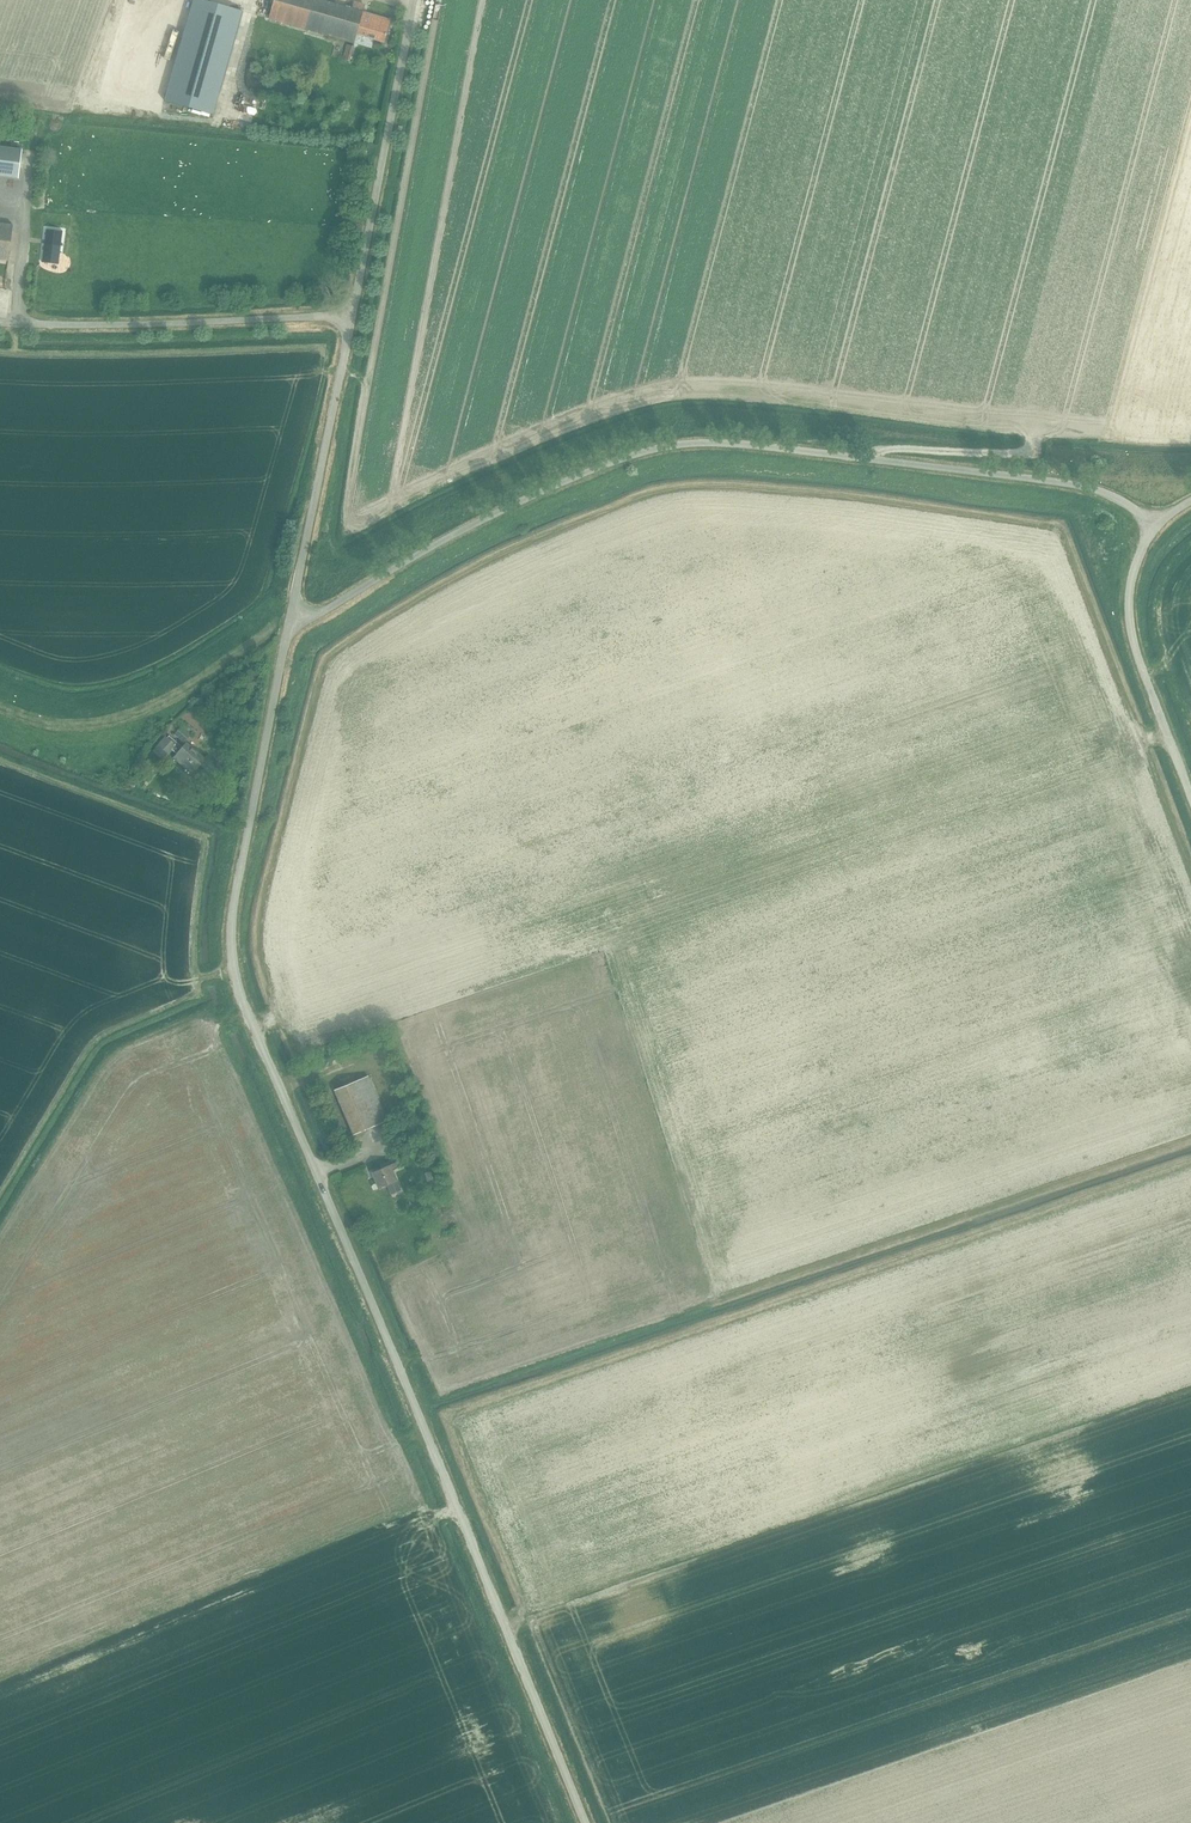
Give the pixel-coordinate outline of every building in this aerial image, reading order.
[(110,65),(167,81),(190,0),(128,0),(110,65)] [(164,100),(212,114),(242,11),(204,0),(193,0),(164,100)] [(390,19),(323,0),(274,0),(268,19),(355,44),(358,34),(384,41),(390,19)] [(351,61),(355,46),(345,43),(341,59),(351,61)] [(0,146),(0,176),(18,178),(22,149),(0,146)] [(7,259),(11,224),(0,223),(0,258),(7,259)] [(62,231),(46,229),(42,262),(43,262),(43,260),(58,262),(57,264),(58,264),(62,231)] [(201,735),(198,721),(188,723),(191,737),(201,735)] [(184,741),(190,734),(181,726),(175,733),(184,741)] [(163,759),(177,742),(169,735),(167,737),(166,736),(153,751),(163,759)] [(192,773),(200,764),(209,772),(216,763),(213,760),(213,761),(207,756),(204,758),(186,742),(173,757),(192,773)] [(352,1134),(386,1120),(367,1075),(333,1089),(352,1134)] [(391,1170),(398,1167),(396,1161),(388,1164),(387,1161),(379,1165),(380,1168),(371,1171),(378,1189),(386,1185),(390,1194),(400,1190),(391,1170)]
